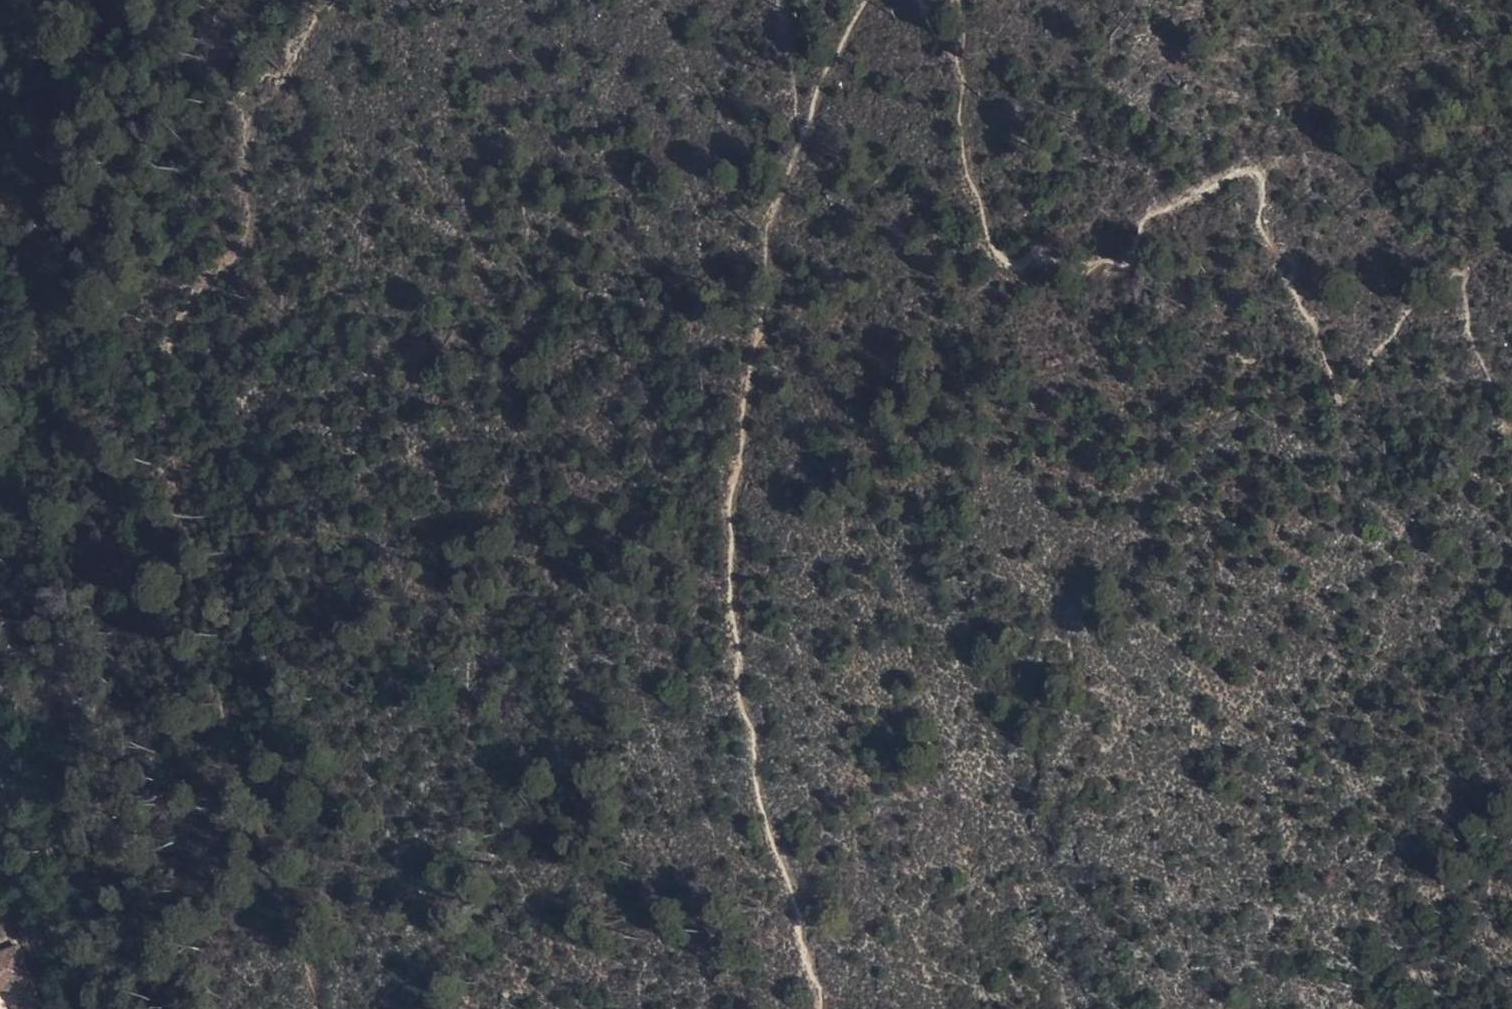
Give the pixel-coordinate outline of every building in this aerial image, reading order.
[(0,958),(0,995),(4,993),(16,996),(22,1008),(31,1008),(44,1005),(22,950),(0,958)]
